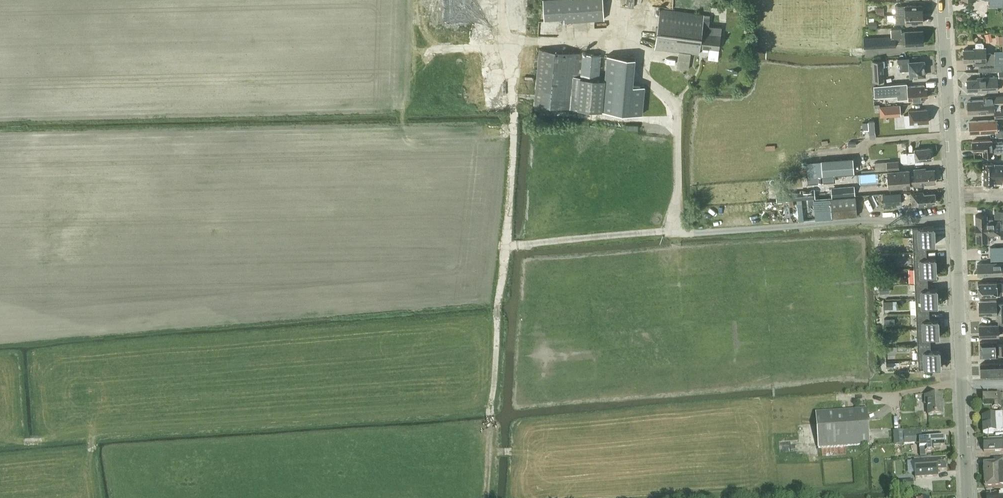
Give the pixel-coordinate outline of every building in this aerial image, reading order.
[(544,18),(564,17),(564,21),(605,19),(603,0),(543,0),(544,18)] [(895,14),(922,13),(922,5),(895,5),(895,14)] [(700,46),(719,49),(722,27),(709,25),(710,15),(659,9),(655,48),(699,54),(700,46)] [(922,22),(922,13),(895,14),(896,23),(906,22),(906,23),(922,22)] [(923,29),(905,30),(902,30),(902,27),(892,28),(892,37),(864,38),(864,47),(896,46),(896,42),(906,41),(906,45),(923,44),(923,29)] [(979,70),(995,70),(995,52),(986,53),(986,47),(975,47),(975,49),(964,49),(965,60),(973,60),(974,64),(979,64),(979,70)] [(605,78),(599,78),(602,55),(539,49),(534,104),(578,108),(602,110),(605,78)] [(691,53),(679,51),(677,67),(689,68),(691,53)] [(642,114),(644,86),(632,85),(635,57),(607,55),(605,78),(602,110),(623,112),(642,114)] [(924,60),(910,61),(910,57),(900,57),(900,70),(910,69),(910,76),(926,75),(924,60)] [(874,84),(884,83),(883,59),(872,59),(874,84)] [(504,69),(489,69),(489,102),(504,102),(504,69)] [(979,91),(998,90),(997,76),(978,77),(978,78),(967,79),(967,90),(979,89),(979,91)] [(875,96),(895,94),(895,83),(874,85),(875,96)] [(895,83),(896,94),(897,93),(897,98),(909,97),(909,99),(925,98),(925,96),(928,95),(927,86),(925,86),(925,84),(908,85),(907,83),(895,83)] [(995,105),(1001,105),(1001,102),(1002,101),(1002,95),(986,96),(987,99),(968,100),(969,112),(993,110),(993,116),(1002,116),(1002,110),(995,110),(995,105)] [(901,115),(900,105),(880,106),(881,117),(901,115)] [(919,122),(929,121),(927,108),(909,109),(910,113),(904,114),(905,125),(917,124),(919,122)] [(970,132),(995,131),(995,119),(969,121),(970,132)] [(992,141),(992,139),(972,140),(973,149),(983,149),(983,155),(993,154),(992,152),(1002,152),(1002,140),(992,141)] [(923,159),(931,159),(930,147),(915,149),(915,152),(907,152),(908,162),(915,162),(923,162),(923,159)] [(822,175),(854,173),(853,157),(821,159),(822,175)] [(875,171),(899,168),(899,160),(875,162),(875,171)] [(994,163),(994,162),(984,162),(984,182),(994,183),(994,180),(1002,180),(1002,163),(994,163)] [(909,171),(909,170),(890,172),(891,187),(910,185),(910,184),(915,184),(915,185),(924,184),(924,182),(935,181),(934,169),(925,170),(925,168),(914,169),(914,171),(909,171)] [(836,174),(806,177),(807,183),(836,181),(836,174)] [(855,195),(854,187),(831,188),(831,197),(855,195)] [(777,201),(815,198),(815,189),(811,189),(811,191),(804,191),(803,190),(800,190),(800,192),(790,192),(790,191),(776,192),(777,201)] [(935,202),(935,193),(924,193),(924,191),(911,192),(912,206),(925,205),(925,203),(935,202)] [(883,193),(884,203),(902,201),(901,192),(883,193)] [(857,215),(856,196),(813,199),(815,219),(832,217),(857,215)] [(976,227),(1001,226),(1000,223),(1002,222),(1002,210),(995,209),(995,220),(994,220),(993,217),(987,217),(987,214),(976,215),(976,227)] [(1001,226),(976,227),(977,240),(988,240),(988,237),(994,236),(994,234),(1001,234),(1001,238),(1002,238),(1002,228),(1001,229),(1001,226)] [(913,236),(935,235),(934,227),(918,227),(912,228),(913,236)] [(935,244),(935,235),(913,236),(913,252),(926,251),(926,245),(935,244)] [(1002,259),(1002,247),(992,247),(992,260),(1002,259)] [(913,252),(914,267),(936,266),(936,257),(927,258),(926,251),(913,252)] [(978,275),(1002,274),(1002,262),(977,263),(978,275)] [(910,286),(928,285),(927,275),(936,275),(936,266),(914,267),(915,283),(910,283),(910,286)] [(882,275),(883,284),(897,283),(896,274),(882,275)] [(1002,282),(997,282),(978,282),(978,295),(989,295),(1002,294),(1002,282)] [(915,289),(915,298),(937,297),(937,288),(928,289),(928,285),(910,286),(910,289),(915,289)] [(938,306),(937,297),(915,298),(916,313),(929,313),(929,306),(938,306)] [(1002,319),(1002,303),(997,303),(997,300),(979,300),(980,314),(997,313),(997,319),(1002,319)] [(929,319),(929,313),(916,313),(917,329),(939,328),(938,319),(929,319)] [(999,336),(999,331),(1002,331),(1002,320),(999,320),(999,324),(979,324),(980,336),(999,336)] [(939,337),(939,328),(917,329),(917,342),(930,341),(930,337),(939,337)] [(917,342),(918,359),(940,358),(940,350),(931,350),(930,341),(917,342)] [(998,356),(998,353),(997,344),(997,343),(997,341),(980,341),(980,356),(998,356)] [(940,367),(940,358),(918,359),(918,368),(924,368),(940,367)] [(980,363),(981,375),(1002,374),(1002,363),(980,363)] [(1002,413),(1002,395),(1000,395),(1000,394),(982,394),(983,406),(991,407),(991,410),(1000,409),(1000,413),(1002,413)] [(943,415),(942,395),(924,396),(925,404),(927,404),(927,415),(943,415)] [(866,408),(816,411),(818,448),(869,445),(866,408)] [(982,416),(983,434),(995,433),(995,435),(1002,435),(1002,429),(1002,419),(1002,415),(982,416)] [(894,445),(905,444),(904,432),(904,431),(893,432),(894,445)] [(921,431),(904,432),(905,444),(920,443),(922,443),(922,438),(921,431)] [(922,438),(922,443),(920,443),(920,449),(924,449),(924,451),(934,451),(934,448),(940,448),(940,445),(944,445),(943,436),(923,437),(922,438)] [(1002,440),(984,440),(984,452),(1002,451),(1002,437),(1002,440)] [(945,459),(925,460),(915,460),(915,477),(938,477),(937,470),(946,469),(945,459)] [(984,474),(1002,473),(1002,459),(994,460),(994,464),(991,464),(991,465),(984,465),(984,474)] [(984,474),(985,488),(1002,488),(1002,473),(984,474)] [(906,486),(899,487),(899,492),(913,491),(913,481),(906,481),(906,486)]
